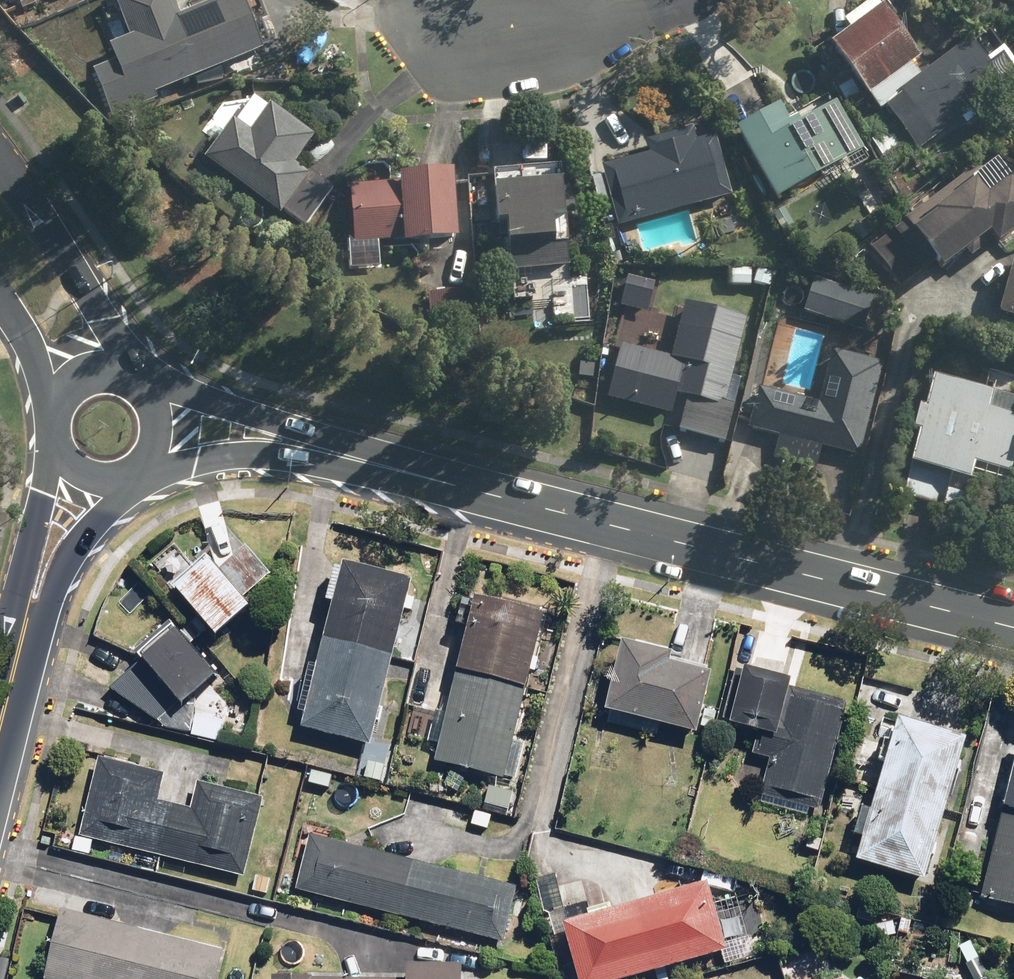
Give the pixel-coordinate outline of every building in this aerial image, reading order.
[(24,11),(50,0),(20,0),(24,11)] [(248,0),(225,0),(184,16),(178,0),(118,0),(133,38),(113,45),(119,60),(97,69),(117,120),(163,101),(159,92),(268,50),(248,0)] [(927,58),(888,0),(881,0),(831,34),(880,106),(925,75),(918,64),(927,58)] [(1011,76),(976,36),(903,100),(938,140),(1011,76)] [(740,131),(782,200),(843,163),(850,174),(874,160),(838,100),(795,126),(782,105),(740,131)] [(298,165),(320,135),(274,102),(253,131),(234,117),(205,158),(283,215),(287,210),(309,226),(338,186),(317,171),(313,175),(298,165)] [(582,154),(599,229),(618,224),(628,265),(665,257),(656,216),(737,198),(720,123),(582,154)] [(995,152),(875,248),(908,289),(943,261),(953,273),(998,236),(1006,247),(1013,241),(1013,176),(995,152)] [(404,172),(405,181),(353,184),(357,242),(410,239),(410,243),(465,239),(460,169),(404,172)] [(575,266),(568,178),(499,184),(502,220),(513,219),(517,271),(575,266)] [(1000,313),(1013,317),(1013,262),(1000,313)] [(728,266),(728,286),(777,287),(777,267),(728,266)] [(659,281),(628,279),(626,312),(656,315),(659,281)] [(817,279),(808,312),(864,329),(873,296),(817,279)] [(479,330),(477,289),(431,292),(434,333),(479,330)] [(748,320),(690,303),(673,359),(625,345),(610,399),(684,421),(680,435),(729,449),(750,375),(733,370),(748,320)] [(887,363),(835,351),(823,403),(760,388),(751,427),(782,434),(776,460),(818,470),(823,448),(864,458),(887,363)] [(979,387),(932,374),(902,490),(965,507),(976,465),(1013,475),(1013,470),(1013,396),(979,387)] [(196,567),(183,552),(156,575),(194,619),(182,631),(171,619),(135,652),(142,658),(112,686),(160,718),(180,699),(185,705),(220,671),(194,643),(205,632),(211,639),(255,601),(213,553),(196,567)] [(376,744),(419,575),(350,558),(339,555),(327,600),(338,603),(307,726),(376,744)] [(518,737),(550,609),(479,591),(437,756),(517,776),(526,739),(518,737)] [(676,648),(623,637),(606,724),(659,734),(660,726),(702,734),(716,664),(675,656),(676,648)] [(792,690),(795,678),(732,665),(722,717),(762,725),(756,757),(769,759),(760,802),(827,816),(850,702),(792,690)] [(969,737),(898,716),(858,857),(929,878),(969,737)] [(347,750),(342,774),(390,784),(395,760),(347,750)] [(158,798),(165,767),(105,753),(84,836),(249,877),(270,793),(202,777),(194,808),(158,798)] [(980,896),(1013,905),(1013,766),(980,896)] [(307,767),(304,784),(333,790),(337,773),(307,767)] [(490,782),(485,802),(512,810),(518,790),(490,782)] [(312,834),(298,891),(506,942),(520,885),(312,834)] [(719,865),(686,874),(689,886),(568,921),(584,978),(626,978),(732,949),(716,892),(726,889),(719,865)] [(48,978),(216,978),(224,948),(66,908),(48,978)] [(403,959),(403,978),(275,974),(275,978),(466,978),(467,961),(403,959)]
